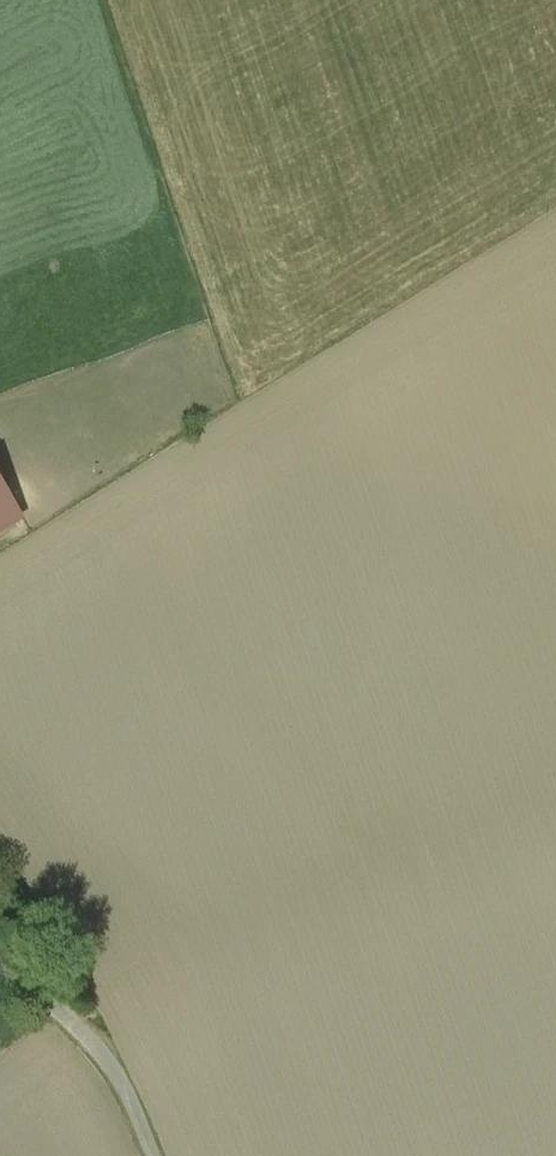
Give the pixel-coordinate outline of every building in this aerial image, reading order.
[(22,520),(0,483),(0,533),(22,520)] [(47,949),(30,958),(38,971),(54,961),(47,949)]
